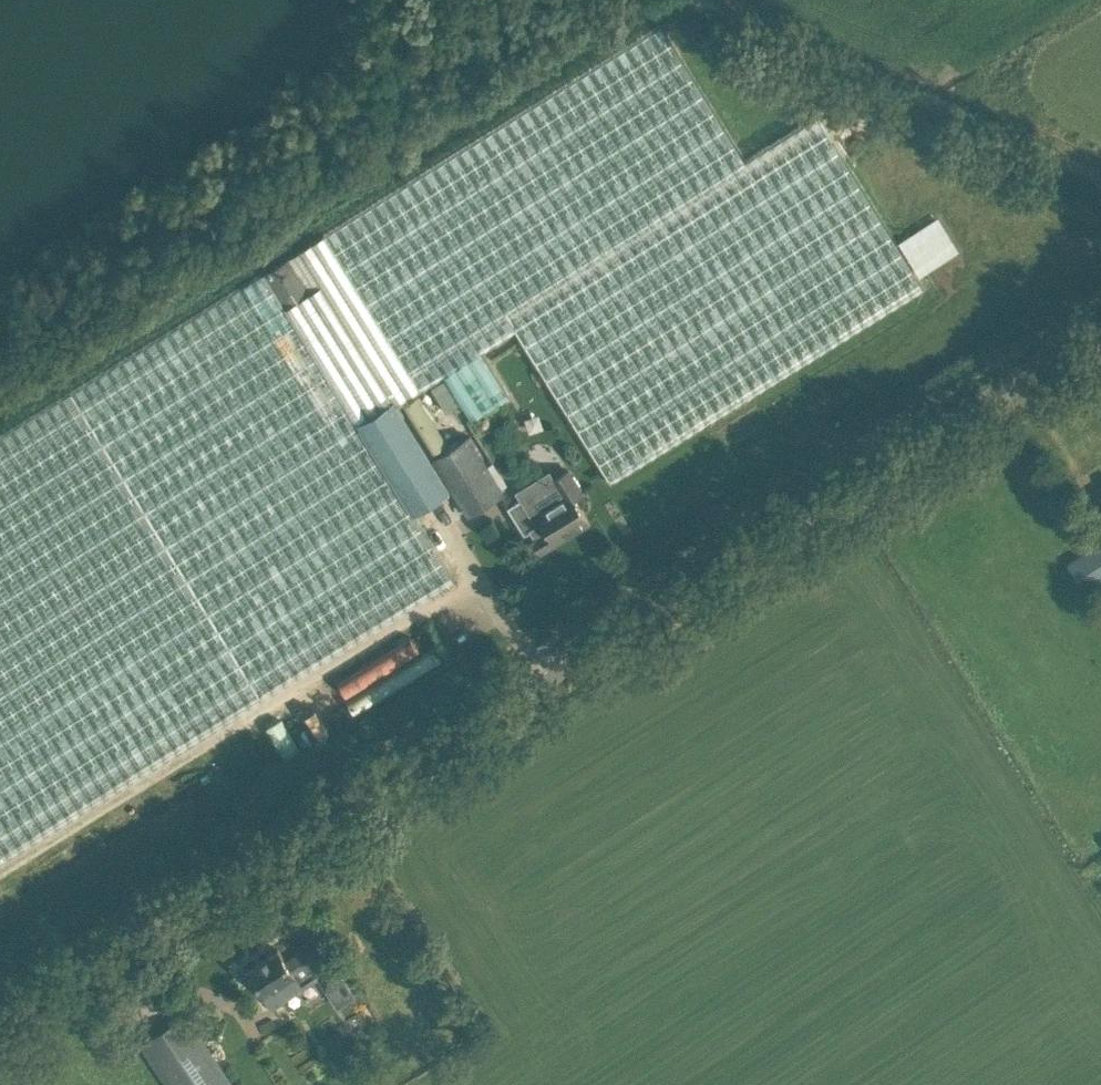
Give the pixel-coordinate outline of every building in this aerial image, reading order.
[(0,436),(0,859),(456,577),(414,509),(359,421),(396,398),(444,368),(472,416),(509,393),(480,346),(516,323),(612,479),(925,285),(819,113),(747,158),(663,22),(0,436)] [(359,421),(414,509),(451,486),(396,398),(359,421)] [(482,504),(504,490),(470,434),(434,456),(469,512),(474,509),(476,512),(484,507),(482,504)] [(523,497),(510,505),(526,530),(530,527),(535,534),(536,536),(534,537),(542,550),(589,520),(574,495),(582,490),(569,468),(554,477),(549,470),(518,489),(523,497)] [(1069,562),(1085,586),(1100,576),(1100,541),(1069,562)] [(332,676),(346,704),(427,663),(414,636),(332,676)] [(282,717),(267,725),(284,756),(299,748),(282,717)] [(279,947),(248,967),(259,984),(264,990),(265,992),(274,1005),(319,975),(326,986),(342,976),(343,975),(316,934),(315,935),(299,945),(302,949),(287,959),(279,947)] [(141,1042),(170,1084),(234,1084),(186,1012),(141,1042)]
